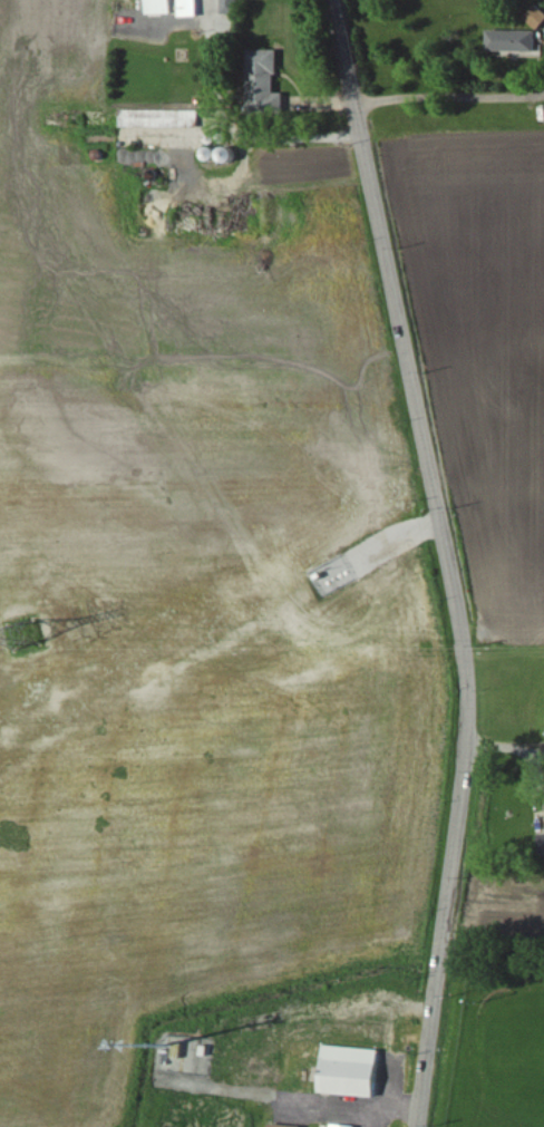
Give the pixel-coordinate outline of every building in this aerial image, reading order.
[(178,16),(178,0),(153,0),(153,16),(178,16)] [(204,0),(183,0),(184,19),(204,18),(204,0)] [(245,15),(244,0),(226,0),(227,16),(245,15)] [(543,32),(543,7),(531,20),(543,32)] [(495,52),(543,53),(543,33),(495,32),(495,52)] [(285,52),(260,51),(259,102),(271,102),(271,112),(291,112),(292,95),(284,94),(285,52)] [(125,128),(203,130),(203,113),(126,112),(125,128)] [(386,1051),(329,1047),(327,1095),(384,1098),(386,1051)]
